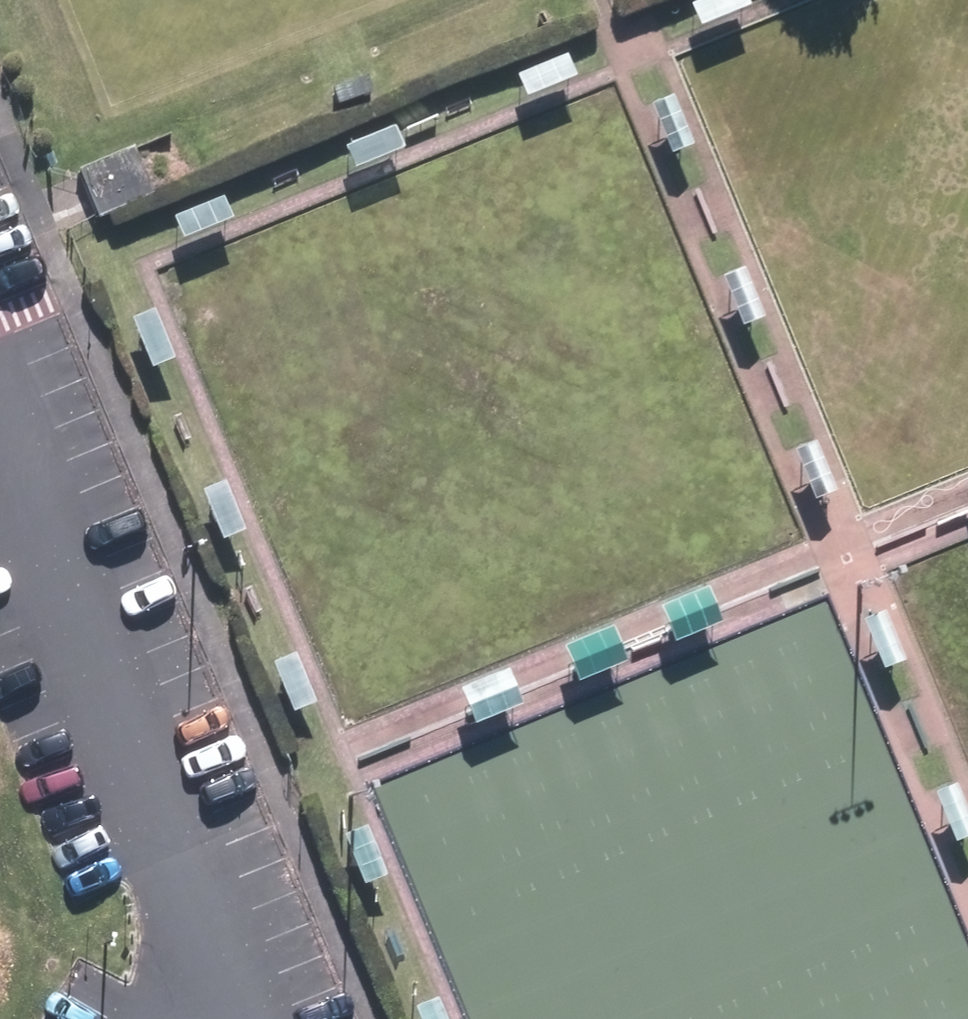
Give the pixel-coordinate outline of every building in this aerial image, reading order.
[(736,0),(706,0),(683,10),(692,32),(741,12),(736,0)] [(568,83),(559,60),(509,81),(518,103),(568,83)] [(683,151),(664,103),(642,111),(663,161),(664,160),(683,152),(683,151)] [(396,154),(387,132),(338,152),(347,174),(396,154)] [(152,194),(130,150),(73,175),(96,221),(103,217),(152,194)] [(224,225),(216,202),(166,222),(170,236),(174,245),(224,225)] [(754,320),(735,272),(712,282),(733,333),(734,332),(756,323),(754,320)] [(165,365),(146,316),(126,324),(145,373),(165,365)] [(827,498),(806,447),(786,456),(805,506),(827,498)] [(237,535),(216,483),(194,493),(215,544),(237,535)] [(958,488),(967,510),(967,484),(958,488)] [(666,647),(712,628),(697,594),(651,613),(666,647)] [(895,664),(876,616),(854,625),(874,675),(877,674),(897,667),(895,664)] [(569,689),(618,668),(603,632),(554,652),(562,671),(569,689)] [(307,707),(286,660),(267,668),(288,716),(307,707)] [(451,695),(466,731),(513,711),(498,677),(451,695)] [(948,790),(927,799),(947,848),(949,847),(967,839),(967,838),(967,836),(948,790)] [(377,882),(358,832),(338,839),(356,889),(377,882)] [(429,1003),(408,1011),(411,1018),(435,1018),(429,1003)]
